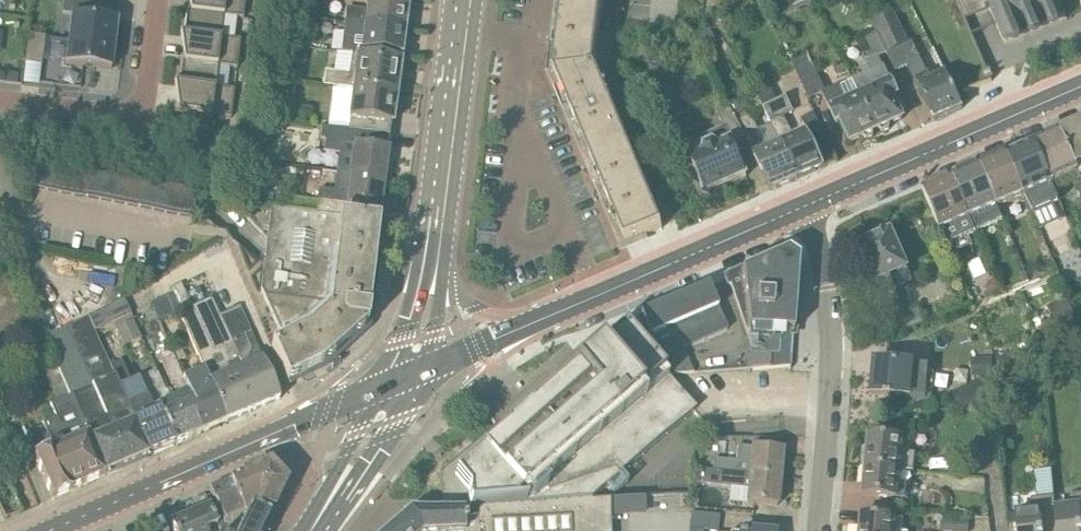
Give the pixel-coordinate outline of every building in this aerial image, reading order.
[(92,16),(94,3),(68,0),(64,0),(63,13),(72,14),(69,39),(115,44),(118,20),(92,16)] [(223,16),(243,18),(245,0),(189,0),(190,8),(187,8),(187,12),(223,16)] [(404,30),(405,17),(409,17),(410,7),(407,6),(407,3),(382,0),(366,0),(365,10),(346,7),(344,22),(404,30)] [(642,236),(662,228),(596,68),(594,68),(602,0),(563,0),(554,73),(625,243),(642,236)] [(966,21),(991,10),(1004,42),(1013,38),(1014,39),(1019,37),(1018,36),(1032,30),(1032,31),(1038,29),(1038,28),(1051,22),(1051,23),(1057,21),(1056,20),(1065,16),(1058,0),(957,0),(966,21)] [(779,1),(766,7),(772,22),(786,16),(779,1)] [(872,20),(876,30),(887,53),(909,43),(894,11),(872,20)] [(181,61),(218,65),(237,68),(240,40),(221,37),(223,16),(187,12),(184,33),(181,33),(184,60),(183,59),(183,57),(181,57),(181,61)] [(299,19),(298,26),(301,27),(305,24),(306,19),(299,19)] [(402,42),(404,30),(344,22),(343,37),(341,52),(360,54),(360,51),(401,56),(401,52),(404,53),(406,42),(402,42)] [(868,62),(879,56),(887,53),(876,30),(857,39),(868,62)] [(46,36),(28,34),(25,63),(42,65),(46,36)] [(65,55),(65,39),(49,39),(48,54),(65,55)] [(66,63),(112,69),(115,44),(69,39),(66,63)] [(305,64),(307,51),(294,49),(293,62),(305,64)] [(804,90),(808,99),(822,92),(826,91),(809,53),(791,62),(804,90)] [(322,86),(350,90),(395,95),(397,83),(400,83),(402,68),(399,68),(400,60),(350,54),(348,73),(324,70),(322,86)] [(660,54),(646,61),(651,71),(665,64),(660,54)] [(931,79),(920,56),(906,62),(933,121),(963,107),(947,72),(931,79)] [(175,107),(175,110),(231,117),(235,89),(215,87),(218,65),(181,61),(178,82),(175,82),(178,107),(175,107)] [(890,80),(883,65),(869,71),(852,79),(859,94),(876,131),(879,129),(883,132),(890,129),(891,124),(904,118),(895,99),(900,97),(892,79),(890,80)] [(755,85),(797,178),(839,160),(817,110),(800,118),(806,131),(788,139),(786,134),(791,132),(785,116),(794,112),(787,97),(778,101),(769,79),(755,85)] [(769,190),(797,178),(755,85),(753,86),(779,143),(767,148),(751,115),(749,116),(745,106),(733,111),(747,141),(748,141),(769,190)] [(876,131),(859,94),(844,101),(837,85),(826,91),(822,92),(829,108),(827,108),(836,126),(842,123),(851,142),(864,136),(868,139),(874,136),(875,131),(876,131)] [(395,98),(395,95),(350,90),(348,118),(347,128),(327,126),(327,127),(390,135),(393,110),(396,110),(398,98),(395,98)] [(293,106),(281,105),(280,117),(292,118),(293,106)] [(747,141),(733,111),(731,106),(717,112),(723,127),(688,142),(694,155),(687,158),(689,163),(691,162),(702,192),(703,195),(713,191),(715,196),(729,190),(727,185),(749,175),(736,145),(747,141)] [(1061,132),(1080,179),(1080,177),(1078,170),(1080,168),(1080,124),(1061,132)] [(388,147),(390,135),(327,127),(324,152),(340,154),(337,172),(385,179),(389,148),(388,147)] [(1080,180),(1080,179),(1061,132),(1035,143),(1053,185),(1056,191),(1080,180)] [(1053,185),(1035,143),(1007,155),(1025,197),(1032,214),(1060,202),(1053,185)] [(999,208),(1025,197),(1007,155),(980,167),(999,208)] [(37,162),(33,187),(46,189),(51,164),(37,162)] [(64,167),(51,164),(46,189),(59,192),(64,167)] [(77,169),(64,167),(59,192),(72,194),(77,169)] [(971,220),(999,208),(980,167),(953,178),(971,220)] [(90,172),(77,169),(72,194),(86,197),(90,172)] [(104,175),(90,172),(86,197),(99,199),(104,175)] [(381,208),(385,179),(337,172),(334,191),(319,189),(318,199),(346,203),(346,204),(381,208)] [(117,177),(104,175),(99,199),(112,202),(117,177)] [(130,180),(117,177),(112,202),(125,205),(130,180)] [(977,235),(971,220),(953,178),(923,191),(947,248),(977,235)] [(143,182),(130,180),(125,205),(139,207),(143,182)] [(157,185),(143,182),(139,207),(152,210),(157,185)] [(170,188),(157,185),(152,210),(165,212),(170,188)] [(183,190),(170,188),(165,212),(178,215),(183,190)] [(196,193),(183,190),(178,215),(192,218),(196,193)] [(273,195),(261,194),(260,202),(273,203),(273,195)] [(368,309),(379,221),(271,206),(260,289),(285,340),(271,347),(287,382),(323,365),(367,325),(369,309),(368,309)] [(923,222),(929,235),(939,231),(933,217),(923,222)] [(888,233),(887,230),(882,228),(875,231),(873,236),(874,239),(860,244),(884,302),(897,297),(895,289),(912,282),(908,272),(910,271),(893,231),(888,233)] [(798,258),(786,249),(737,271),(737,272),(725,278),(747,337),(749,337),(750,351),(766,353),(770,353),(769,367),(790,365),(793,306),(798,258)] [(181,282),(168,288),(204,369),(227,422),(280,399),(226,275),(215,281),(213,277),(203,282),(211,299),(192,307),(181,282)] [(630,319),(632,322),(642,338),(649,335),(665,373),(692,371),(683,349),(728,329),(708,283),(640,313),(642,317),(634,321),(631,318),(630,319)] [(94,330),(131,314),(124,298),(88,316),(89,318),(94,330)] [(1067,298),(1052,305),(1067,338),(1080,331),(1080,329),(1067,298)] [(171,300),(157,303),(161,318),(174,315),(171,300)] [(89,318),(45,336),(56,360),(47,364),(49,369),(58,366),(71,395),(106,475),(149,456),(110,366),(94,330),(89,318)] [(134,320),(117,327),(124,346),(142,338),(134,320)] [(667,375),(642,338),(632,322),(602,349),(600,346),(597,349),(604,356),(583,374),(577,367),(574,369),(576,371),(531,411),(529,409),(526,411),(528,413),(522,419),(520,417),(517,419),(519,421),(508,431),(506,429),(503,431),(505,433),(467,466),(470,507),(592,500),(696,409),(667,375)] [(1020,357),(1014,343),(998,351),(1004,365),(1020,357)] [(179,345),(170,349),(175,362),(185,357),(179,345)] [(187,439),(205,432),(196,409),(199,408),(192,393),(189,393),(182,378),(175,362),(170,349),(158,354),(172,384),(175,383),(180,395),(171,399),(158,370),(157,371),(165,389),(187,439)] [(750,351),(752,368),(769,367),(770,353),(766,353),(750,351)] [(991,376),(991,359),(972,359),(972,376),(991,376)] [(934,365),(875,360),(872,392),(931,398),(934,365)] [(110,366),(149,456),(176,444),(152,394),(144,376),(131,382),(122,361),(110,366)] [(204,369),(183,378),(182,378),(189,393),(192,393),(199,408),(196,409),(205,432),(227,422),(204,369)] [(176,444),(187,439),(165,389),(157,371),(144,376),(152,394),(176,444)] [(961,409),(988,397),(983,385),(955,397),(961,409)] [(43,426),(24,434),(52,498),(106,475),(71,395),(51,404),(57,417),(42,423),(43,426)] [(712,471),(779,477),(782,450),(780,450),(781,437),(753,439),(754,447),(750,447),(737,446),(736,460),(713,458),(712,471)] [(866,468),(914,472),(916,454),(910,454),(911,441),(868,437),(866,468)] [(22,512),(2,464),(0,465),(0,507),(5,519),(22,512)] [(270,464),(210,489),(224,522),(251,511),(252,507),(270,516),(287,482),(270,464)] [(914,473),(914,472),(866,468),(863,494),(906,497),(907,485),(900,484),(901,472),(914,473)] [(779,477),(712,471),(699,470),(698,484),(699,484),(699,485),(746,490),(745,503),(777,505),(779,477)] [(1070,495),(1068,508),(1055,509),(1053,509),(1056,530),(1080,530),(1080,494),(1070,495)] [(1055,509),(1054,497),(1031,499),(1029,512),(1014,513),(1016,527),(1009,528),(1009,525),(1007,525),(1008,530),(1056,530),(1053,509),(1055,509)] [(470,507),(470,509),(443,510),(443,507),(423,509),(423,511),(411,512),(388,530),(611,530),(610,517),(645,515),(644,498),(591,501),(592,500),(470,507)] [(207,529),(218,523),(211,507),(170,524),(174,530),(208,530),(207,529)] [(270,516),(252,507),(251,511),(247,518),(245,518),(239,530),(263,530),(270,516)] [(703,529),(717,530),(719,516),(690,513),(689,528),(703,529)] [(903,521),(862,517),(860,530),(902,530),(903,521)] [(968,530),(969,520),(947,520),(947,530),(968,530)]
